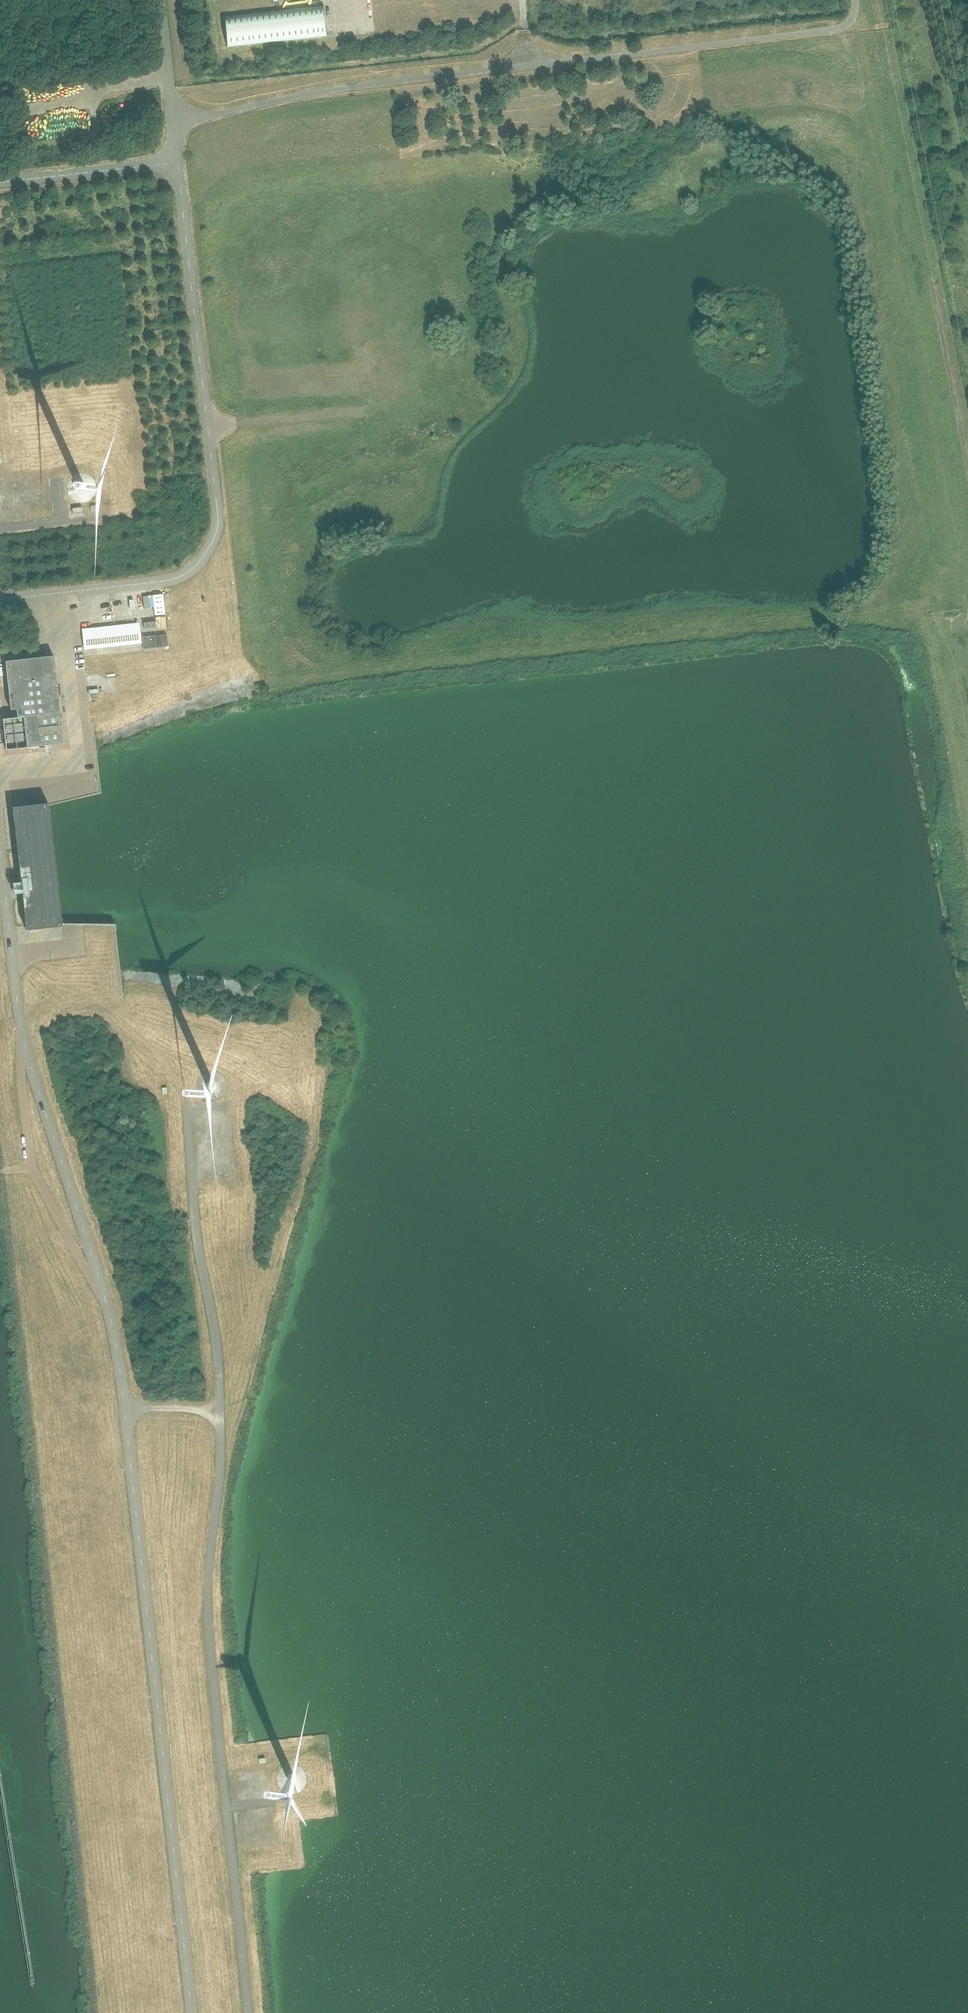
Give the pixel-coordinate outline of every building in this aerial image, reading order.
[(326,3),(226,13),(229,44),(329,33),(326,3)] [(368,22),(368,30),(381,29),(381,21),(368,22)] [(145,611),(173,609),(173,597),(144,600),(145,611)] [(92,608),(94,626),(104,625),(102,607),(92,608)] [(135,619),(123,619),(123,642),(136,642),(135,619)] [(137,627),(140,640),(176,634),(174,621),(137,627)] [(101,645),(90,647),(94,670),(105,668),(101,645)] [(2,719),(5,750),(63,743),(53,656),(4,661),(9,710),(15,709),(16,717),(2,719)] [(49,797),(9,800),(18,887),(22,930),(62,927),(56,867),(49,797)]
